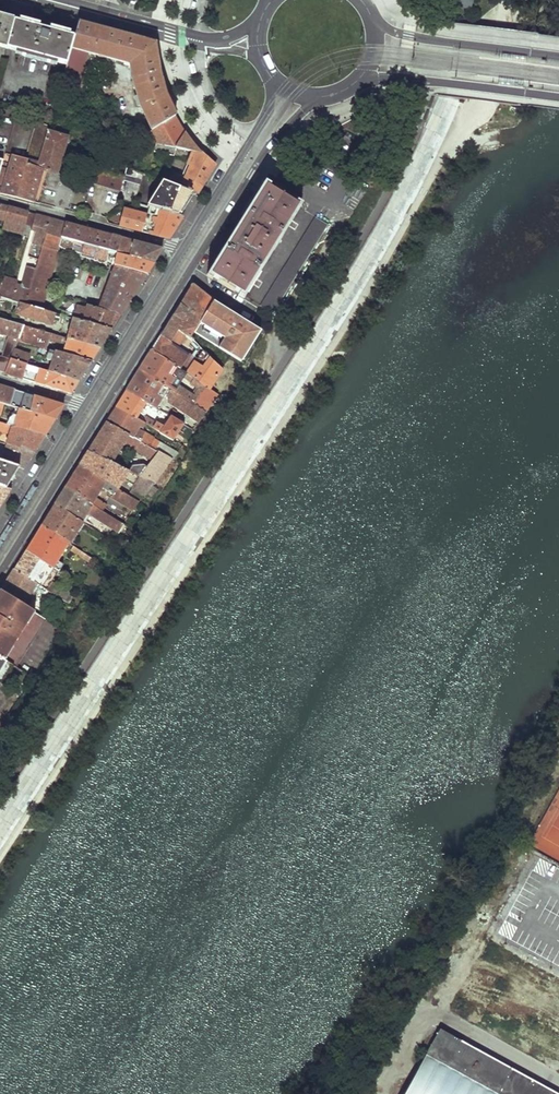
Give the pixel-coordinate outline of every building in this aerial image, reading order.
[(455,4),(469,8),(471,0),(456,0),(455,4)] [(3,62),(15,20),(0,16),(0,61),(3,62)] [(15,20),(3,62),(63,78),(75,36),(15,20)] [(60,88),(77,93),(89,53),(129,64),(130,73),(132,80),(133,88),(136,98),(139,106),(143,114),(144,117),(147,123),(151,130),(174,116),(171,110),(169,106),(167,101),(164,95),(161,85),(158,76),(154,54),(153,44),(138,40),(101,30),(79,24),(75,36),(63,78),(60,88)] [(525,59),(501,56),(500,62),(524,65),(525,59)] [(521,84),(497,81),(496,87),(521,90),(521,84)] [(151,130),(149,131),(155,145),(154,151),(173,155),(174,148),(191,151),(201,153),(194,146),(189,138),(184,131),(179,123),(174,116),(151,130)] [(38,163),(47,133),(49,125),(35,122),(24,159),(38,163)] [(47,133),(38,163),(36,169),(41,170),(54,173),(65,138),(47,133)] [(390,136),(384,147),(394,152),(399,140),(390,136)] [(190,193),(196,195),(205,181),(215,165),(207,158),(201,153),(191,151),(187,161),(187,162),(190,164),(180,189),(190,193)] [(12,156),(7,172),(0,170),(0,194),(22,200),(32,202),(41,170),(36,169),(38,163),(24,159),(12,156)] [(187,162),(187,161),(172,157),(161,182),(180,189),(190,164),(187,162)] [(117,198),(133,203),(141,174),(127,168),(125,168),(122,179),(118,191),(117,198)] [(118,191),(122,179),(103,174),(100,186),(118,191)] [(270,181),(266,187),(298,207),(302,201),(270,181)] [(154,209),(176,216),(190,193),(180,189),(161,182),(146,207),(148,207),(154,209)] [(238,231),(210,276),(242,296),(298,207),(266,187),(238,231)] [(148,207),(146,216),(153,218),(154,209),(148,207)] [(4,220),(2,228),(11,231),(14,222),(24,224),(27,213),(21,212),(8,208),(4,220)] [(176,216),(154,209),(153,218),(146,216),(124,209),(119,226),(167,239),(174,229),(181,217),(176,216)] [(27,213),(24,224),(22,234),(20,240),(27,242),(30,231),(35,215),(27,213)] [(331,221),(318,214),(316,218),(328,226),(331,221)] [(35,215),(30,231),(33,232),(30,245),(42,248),(50,219),(42,217),(35,215)] [(316,218),(261,307),(273,314),(328,226),(316,218)] [(50,219),(42,248),(57,252),(58,247),(60,239),(65,224),(57,222),(50,219)] [(24,224),(14,222),(11,231),(22,234),(24,224)] [(65,224),(60,239),(107,251),(111,236),(70,225),(65,224)] [(111,236),(107,251),(117,254),(120,238),(116,237),(111,236)] [(120,238),(117,254),(129,257),(133,242),(127,240),(122,239),(120,238)] [(60,239),(58,247),(62,250),(103,261),(107,251),(60,239)] [(162,249),(133,242),(129,257),(153,263),(157,256),(162,249)] [(34,274),(49,279),(57,252),(42,248),(35,270),(34,274)] [(149,269),(153,263),(129,257),(117,254),(113,266),(146,275),(149,269)] [(68,270),(77,272),(78,269),(81,269),(82,267),(70,264),(68,270)] [(141,283),(146,275),(113,266),(107,281),(137,289),(141,283)] [(34,274),(35,270),(25,268),(21,285),(16,285),(11,301),(19,303),(25,305),(34,274)] [(25,305),(40,309),(49,279),(34,274),(25,305)] [(17,281),(4,277),(0,286),(0,298),(11,301),(16,285),(17,281)] [(137,289),(107,281),(101,299),(100,301),(95,300),(93,304),(90,303),(89,307),(120,316),(125,308),(128,303),(137,289)] [(176,310),(160,336),(170,343),(177,330),(184,335),(191,339),(195,333),(215,303),(192,285),(176,310)] [(57,321),(58,315),(53,313),(46,311),(40,309),(25,305),(19,303),(15,314),(50,324),(52,319),(57,321)] [(215,303),(195,333),(242,363),(258,337),(215,303)] [(53,313),(55,308),(50,305),(46,311),(53,313)] [(72,319),(80,321),(84,308),(76,305),(72,319)] [(89,307),(84,305),(84,308),(80,321),(110,331),(115,324),(120,316),(89,307)] [(8,337),(7,339),(13,341),(6,357),(0,355),(0,371),(5,372),(10,358),(14,349),(17,341),(23,326),(0,319),(0,334),(8,337)] [(80,321),(72,319),(66,339),(99,349),(105,340),(110,331),(80,321)] [(23,326),(17,341),(44,349),(48,341),(64,346),(61,354),(90,363),(95,356),(99,349),(66,339),(23,326)] [(177,330),(170,343),(176,347),(184,335),(177,330)] [(222,369),(210,358),(208,361),(205,359),(202,363),(188,354),(186,357),(168,345),(170,343),(160,336),(155,344),(151,351),(185,374),(188,376),(193,379),(209,389),(222,369)] [(10,358),(24,363),(27,354),(14,349),(10,358)] [(54,352),(49,350),(46,360),(52,361),(54,352)] [(185,374),(151,351),(144,361),(138,372),(204,413),(217,394),(209,389),(193,379),(190,382),(189,384),(193,387),(190,393),(178,386),(185,374)] [(61,354),(54,352),(52,361),(48,371),(79,381),(85,372),(90,363),(61,354)] [(14,375),(23,378),(28,364),(24,363),(10,358),(5,372),(14,375)] [(74,388),(79,381),(48,371),(28,364),(23,378),(47,386),(71,394),(74,388)] [(131,382),(126,390),(146,402),(156,408),(163,397),(166,396),(168,401),(198,422),(204,413),(138,372),(131,382)] [(2,404),(9,406),(13,391),(2,387),(0,387),(0,403),(2,404)] [(136,419),(146,402),(126,390),(121,399),(116,407),(136,419)] [(13,391),(9,406),(20,409),(25,394),(20,393),(13,391)] [(25,394),(20,409),(55,419),(59,413),(63,406),(25,394)] [(111,415),(106,423),(148,447),(153,439),(138,431),(141,426),(143,423),(136,419),(116,407),(111,415)] [(55,419),(20,409),(14,428),(44,437),(49,429),(55,419)] [(183,425),(171,417),(164,428),(146,418),(143,423),(147,425),(173,441),(183,425)] [(96,438),(88,452),(111,463),(124,442),(126,447),(150,462),(146,468),(142,466),(133,465),(127,472),(152,485),(171,459),(148,447),(106,423),(96,438)] [(2,430),(8,433),(5,444),(34,453),(39,445),(44,437),(14,428),(0,424),(0,434),(2,430)] [(171,459),(173,460),(177,454),(153,439),(148,447),(171,459)] [(5,444),(0,460),(0,462),(18,468),(23,469),(29,461),(34,453),(5,444)] [(83,460),(79,466),(116,488),(124,476),(131,481),(130,483),(146,494),(152,485),(127,472),(111,463),(88,452),(83,460)] [(6,488),(18,468),(0,462),(0,487),(6,488)] [(72,477),(65,487),(104,512),(107,506),(95,499),(101,488),(112,494),(111,496),(134,510),(139,502),(116,488),(79,466),(72,477)] [(4,501),(11,490),(6,488),(0,487),(0,507),(4,501)] [(60,497),(54,505),(80,522),(86,513),(118,532),(123,524),(104,512),(65,487),(60,497)] [(68,544),(82,523),(80,522),(54,505),(48,516),(41,526),(68,544)] [(56,562),(68,544),(41,526),(33,539),(26,551),(54,569),(57,571),(61,574),(63,570),(60,568),(61,566),(56,562)] [(93,560),(73,547),(70,551),(90,564),(93,560)] [(19,561),(14,570),(39,586),(69,605),(74,597),(51,582),(47,580),(54,569),(26,551),(19,561)] [(57,571),(54,569),(47,580),(51,582),(55,576),(57,571)] [(26,607),(39,586),(14,570),(7,581),(1,591),(26,607)] [(57,571),(55,576),(61,580),(64,576),(61,574),(57,571)] [(4,660),(34,612),(26,607),(1,591),(0,592),(0,658),(4,660)] [(34,612),(4,660),(12,666),(16,668),(46,620),(34,612)] [(0,683),(12,666),(4,660),(0,658),(0,683)] [(558,836),(558,752),(524,818),(558,836)] [(404,1093),(555,1093),(439,1031),(404,1093)]
